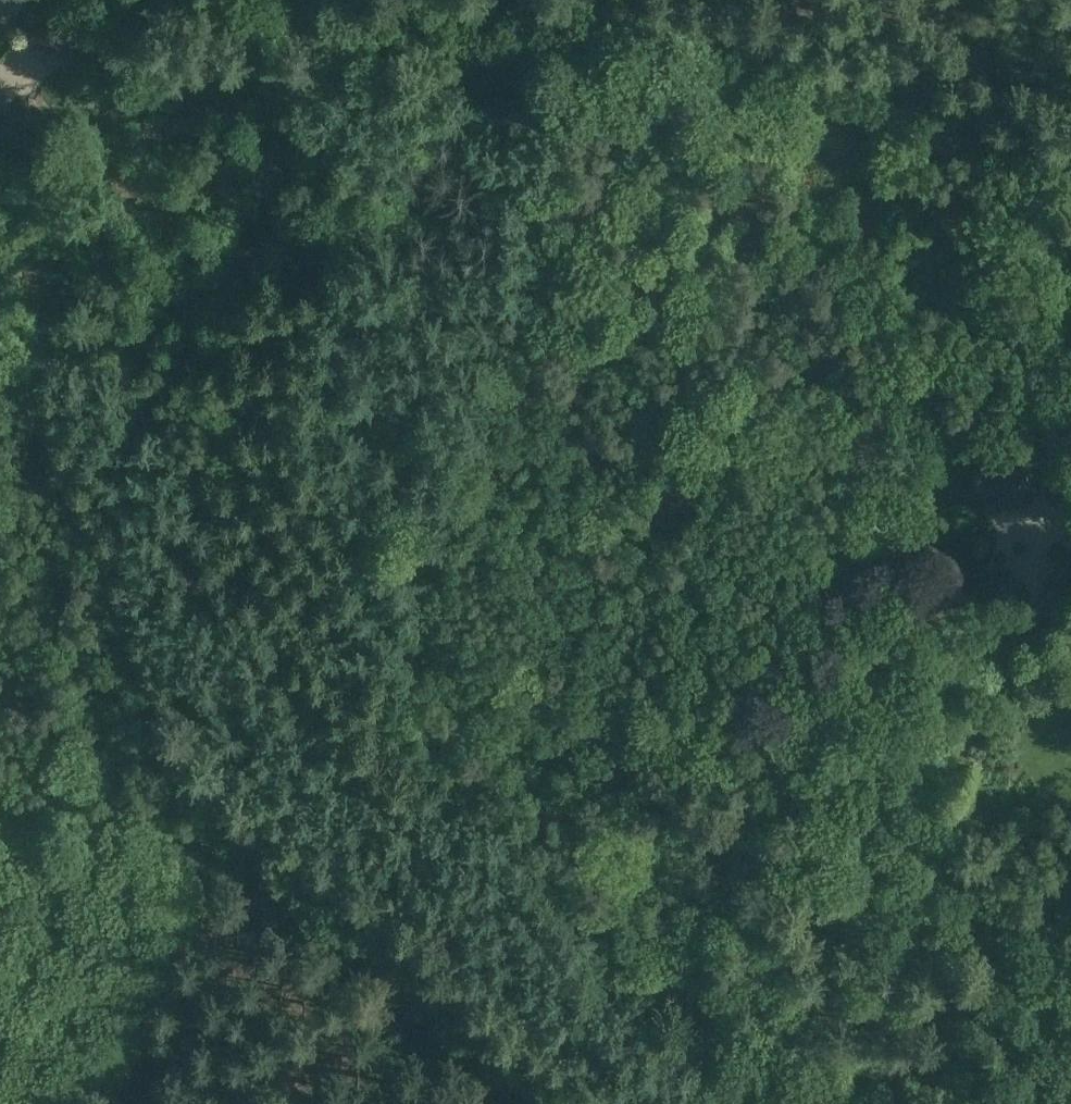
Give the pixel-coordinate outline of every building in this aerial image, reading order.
[(2,1),(16,13),(26,0),(2,0),(2,1)] [(989,479),(1003,505),(1012,500),(1013,503),(1040,489),(1023,458),(1021,460),(1016,452),(993,465),(997,472),(996,473),(997,475),(989,479)] [(1063,555),(1051,575),(1054,577),(1063,582),(1070,567),(1070,559),(1063,555)] [(902,591),(895,646),(923,650),(927,619),(924,618),(927,595),(902,591)] [(1003,687),(991,686),(989,702),(1001,704),(1003,687)]
